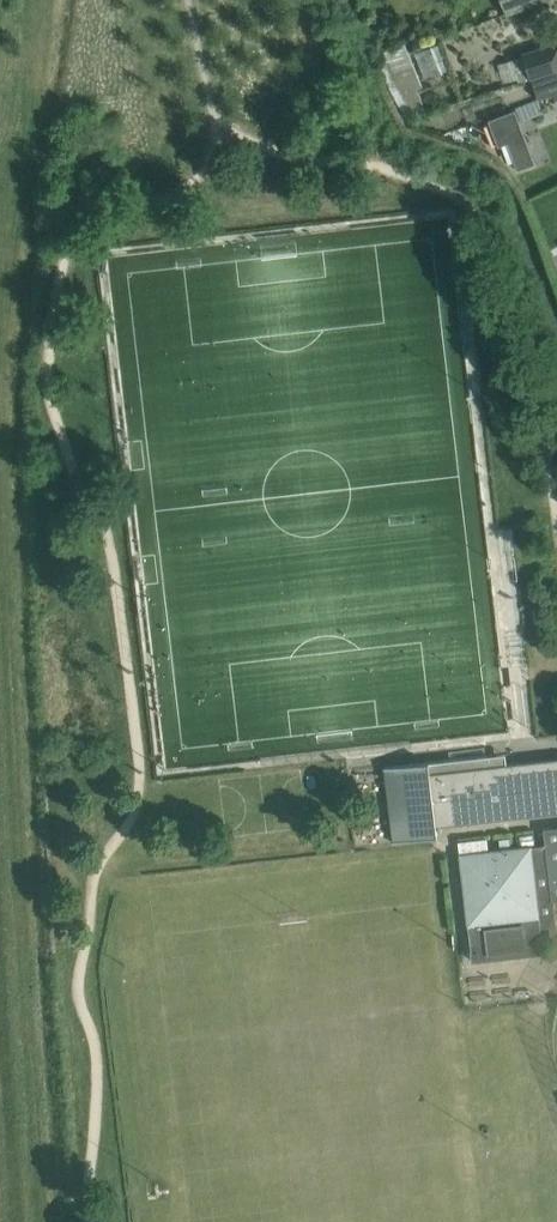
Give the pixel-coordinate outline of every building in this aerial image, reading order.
[(516,9),(539,0),(512,0),(516,9)] [(414,53),(426,79),(451,68),(440,42),(414,53)] [(421,88),(404,45),(375,55),(407,118),(424,112),(416,90),(421,88)] [(524,55),(532,78),(556,70),(556,45),(524,55)] [(524,55),(501,63),(508,86),(532,78),(524,55)] [(517,170),(535,163),(515,110),(488,119),(498,146),(507,143),(517,170)] [(436,828),(435,818),(556,805),(556,751),(486,759),(485,749),(383,760),(391,833),(436,828)] [(545,844),(551,899),(553,899),(556,899),(556,826),(543,828),(543,830),(545,844)] [(543,952),(541,935),(540,927),(556,925),(553,899),(551,899),(545,844),(459,853),(471,960),(543,952)]
